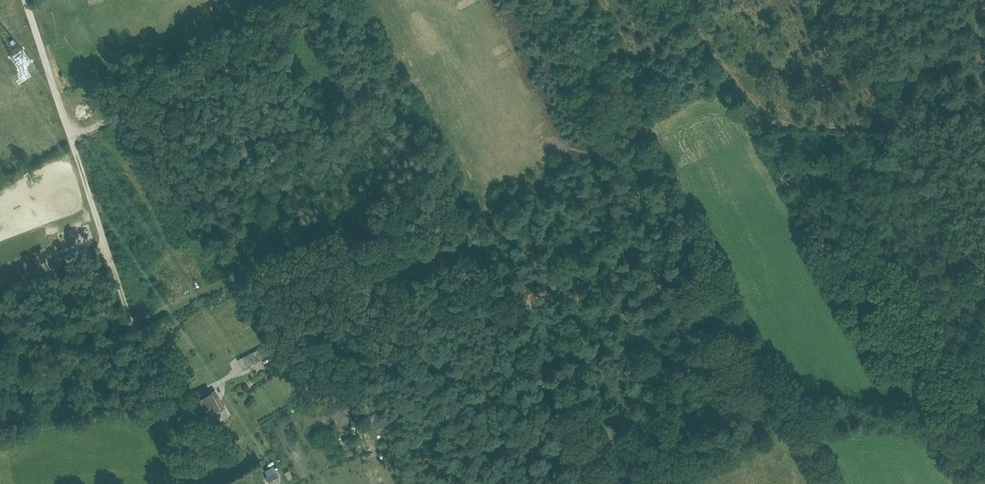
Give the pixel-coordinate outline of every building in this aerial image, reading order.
[(80,251),(54,260),(56,267),(83,259),(80,251)] [(292,334),(296,342),(304,338),(299,330),(292,334)] [(270,356),(265,347),(238,361),(243,370),(270,356)] [(217,434),(225,429),(221,422),(229,417),(216,391),(199,400),(217,434)] [(250,399),(246,409),(252,412),(256,402),(250,399)] [(281,482),(279,477),(281,476),(279,473),(279,472),(278,471),(276,472),(273,467),(265,472),(268,477),(265,478),(269,483),(277,483),(281,482)] [(287,482),(292,480),(288,473),(283,475),(287,482)]
